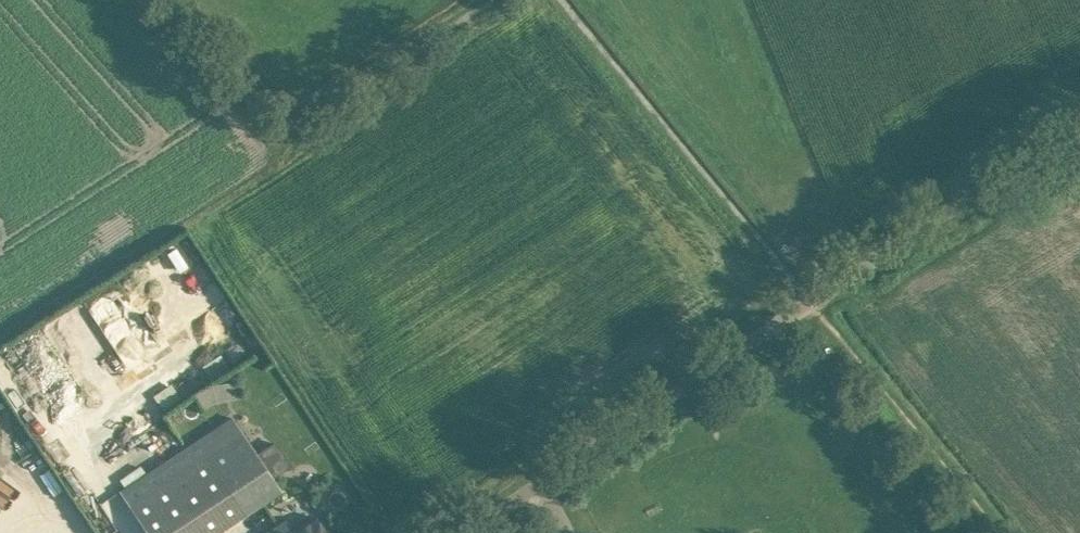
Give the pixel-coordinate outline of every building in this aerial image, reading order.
[(282,491),(234,418),(121,492),(148,532),(218,532),(282,491)] [(315,516),(294,530),(287,519),(266,532),(326,532),(315,516)]
